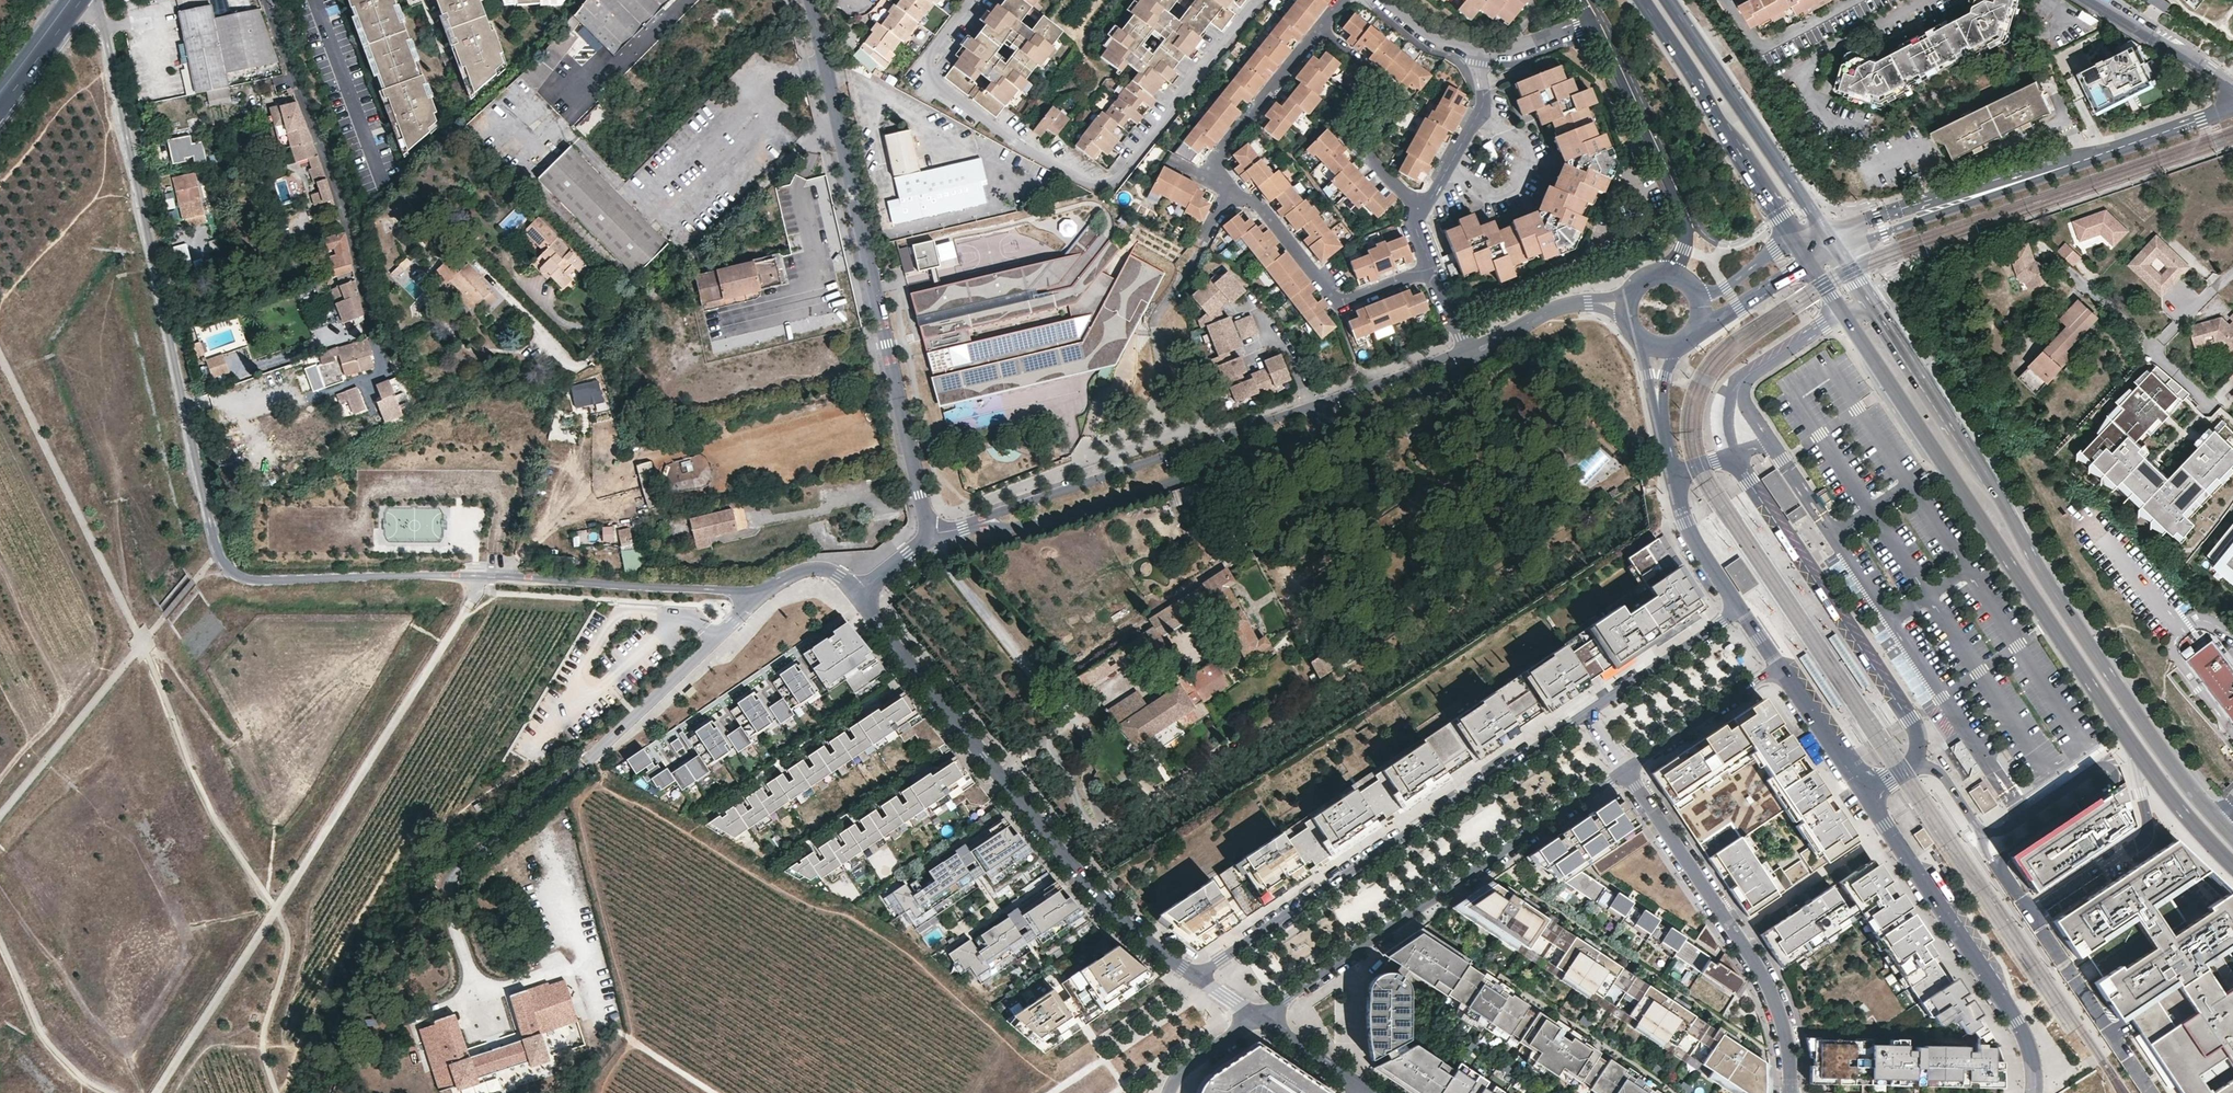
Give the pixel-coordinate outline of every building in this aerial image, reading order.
[(354,15),(356,14),(364,35),(362,35),(368,53),(371,52),(378,70),(385,87),(379,89),(382,98),(388,96),(393,110),(390,111),(400,136),(402,135),(408,149),(430,131),(428,129),(437,122),(433,112),(436,111),(431,96),(428,97),(423,83),(426,82),(422,74),(420,75),(407,39),(409,38),(403,21),(400,21),(394,5),(396,4),(395,0),(348,0),(354,15)] [(441,16),(443,15),(454,45),(452,45),(460,68),(462,67),(473,93),(494,74),(492,71),(500,64),(502,62),(499,54),(501,53),(493,30),(490,31),(479,1),(482,0),(435,0),(441,16)] [(507,17),(519,13),(520,17),(521,18),(542,10),(541,8),(558,1),(559,0),(501,0),(507,17)] [(573,16),(571,15),(570,16),(563,26),(538,58),(529,67),(542,80),(576,35),(575,33),(581,25),(584,28),(579,34),(589,43),(594,37),(604,47),(615,57),(672,0),(585,0),(573,16)] [(541,8),(542,10),(542,12),(563,4),(566,0),(559,0),(558,1),(541,8)] [(931,0),(901,0),(897,5),(916,19),(921,11),(925,14),(934,2),(933,1),(931,0)] [(984,89),(981,87),(980,88),(973,98),(972,99),(995,117),(1065,29),(1050,17),(1044,13),(1032,27),(1025,36),(1006,22),(1014,13),(1022,20),(1033,5),(1027,0),(1004,0),(1000,5),(964,51),(944,77),(968,96),(968,95),(976,85),(977,84),(974,81),(982,71),(974,64),(980,56),(999,71),(992,79),(984,89)] [(1101,56),(1121,72),(1128,64),(1134,55),(1154,70),(1147,79),(1138,72),(1131,81),(1152,97),(1165,80),(1196,41),(1213,20),(1223,28),(1236,11),(1225,3),(1228,0),(1194,0),(1180,19),(1189,26),(1182,35),(1162,19),(1169,10),(1177,0),(1144,0),(1101,56)] [(1295,4),(1309,15),(1316,6),(1321,11),(1327,4),(1323,0),(1298,0),(1295,4)] [(1462,0),(1455,9),(1468,19),(1477,8),(1489,18),(1493,14),(1505,24),(1525,0),(1461,0),(1462,0)] [(1742,3),(1754,26),(1794,5),(1798,13),(1822,0),(1747,0),(1742,3)] [(1970,0),(1976,2),(1972,15),(1960,21),(1957,15),(1930,29),(1928,33),(1922,36),(1918,35),(1891,49),(1894,55),(1881,62),(1870,58),(1871,52),(1865,50),(1864,51),(1855,48),(1846,53),(1834,88),(1836,92),(1848,96),(1846,100),(1851,101),(1852,97),(1876,105),(1875,108),(1878,109),(1886,105),(1885,102),(1906,91),(1908,95),(1913,92),(1910,86),(1936,72),(1938,69),(1945,65),(1949,66),(1976,52),(1979,58),(1983,56),(1982,52),(2003,41),(2005,44),(2012,40),(2014,36),(2011,35),(2018,12),(2022,13),(2023,7),(2020,6),(2022,0),(1970,0)] [(2165,10),(2170,3),(2166,0),(2149,0),(2165,10)] [(396,4),(394,5),(400,21),(403,21),(405,20),(399,3),(396,4)] [(916,19),(897,5),(895,4),(890,10),(892,12),(883,24),(901,38),(906,31),(910,34),(919,22),(916,19)] [(1295,4),(1282,19),(1302,35),(1307,28),(1302,23),(1309,15),(1295,4)] [(217,32),(214,19),(211,6),(201,8),(181,12),(178,13),(184,44),(178,45),(181,61),(182,65),(184,64),(185,70),(183,70),(181,71),(186,97),(195,95),(204,93),(226,89),(228,88),(225,74),(222,56),(217,32)] [(1316,6),(1309,15),(1314,19),(1320,12),(1321,11),(1316,6)] [(231,15),(214,19),(217,32),(222,56),(225,74),(245,70),(277,63),(267,32),(258,9),(250,11),(231,15)] [(1180,19),(1169,10),(1162,19),(1182,35),(1189,26),(1180,19)] [(921,11),(916,19),(919,22),(925,14),(921,11)] [(519,13),(507,17),(509,22),(520,17),(519,13)] [(1032,27),(1022,20),(1014,13),(1006,22),(1025,36),(1032,27)] [(354,15),(352,16),(359,36),(362,35),(364,35),(356,14),(354,15)] [(443,15),(441,16),(452,45),(454,45),(443,15)] [(1314,19),(1309,15),(1302,23),(1307,28),(1308,27),(1314,19)] [(1346,41),(1353,47),(1368,27),(1354,15),(1342,29),(1351,35),(1346,41)] [(1282,19),(1269,35),(1283,46),(1290,38),(1296,42),(1296,41),(1302,35),(1282,19)] [(901,38),(883,24),(878,21),(872,28),(875,30),(862,47),(882,65),(887,68),(892,62),(887,59),(884,56),(890,49),(892,51),(902,39),(901,38)] [(1160,23),(1152,33),(1162,41),(1170,31),(1160,23)] [(1368,27),(1353,47),(1359,52),(1364,46),(1372,53),(1384,40),(1368,27)] [(902,39),(905,41),(910,34),(906,31),(901,38),(902,39)] [(1005,41),(1016,49),(1023,39),(1013,31),(1005,41)] [(1269,35),(1257,50),(1276,65),(1282,59),(1276,55),(1283,46),(1269,35)] [(409,38),(407,39),(420,75),(422,74),(425,73),(412,37),(409,38)] [(604,47),(594,37),(589,43),(598,53),(604,47)] [(2141,45),(2132,39),(2118,47),(2121,52),(2122,54),(2116,58),(2119,63),(2102,72),(2098,64),(2079,75),(2081,78),(2085,76),(2101,106),(2157,77),(2148,61),(2146,63),(2141,65),(2133,51),(2132,49),(2141,45)] [(1399,52),(1384,40),(1372,53),(1367,59),(1373,63),(1375,65),(1380,59),(1388,66),(1399,52)] [(1148,59),(1155,50),(1144,42),(1137,51),(1148,59)] [(1288,51),(1283,46),(1276,55),(1282,59),(1283,57),(1288,51)] [(2139,48),(2133,51),(2141,65),(2146,63),(2139,48)] [(887,59),(892,51),(890,49),(884,56),(887,59)] [(1008,58),(998,50),(991,59),(1001,67),(1008,58)] [(1257,50),(1245,65),(1259,76),(1266,68),(1271,72),(1272,71),(1276,65),(1257,50)] [(373,72),(378,70),(371,52),(368,53),(366,54),(373,72)] [(1414,65),(1399,52),(1388,66),(1396,73),(1392,78),(1393,79),(1398,84),(1414,65)] [(2121,52),(2098,64),(2102,72),(2119,63),(2116,58),(2122,54),(2121,52)] [(501,53),(499,54),(502,62),(500,64),(492,71),(494,74),(506,64),(501,53)] [(1319,62),(1313,57),(1308,64),(1327,79),(1339,65),(1326,54),(1319,62)] [(1134,55),(1128,64),(1138,72),(1147,79),(1154,70),(1134,55)] [(974,64),(982,71),(992,79),(999,71),(980,56),(974,64)] [(1383,71),(1388,66),(1380,59),(1375,65),(1383,71)] [(1327,79),(1308,64),(1302,70),(1308,75),(1301,84),(1307,88),(1314,95),(1327,79)] [(1558,64),(1514,82),(1520,96),(1516,98),(1522,114),(1535,108),(1541,123),(1552,120),(1554,126),(1557,134),(1553,136),(1559,150),(1562,148),(1564,153),(1566,154),(1569,154),(1569,157),(1565,160),(1566,163),(1569,165),(1567,169),(1566,169),(1562,170),(1560,174),(1558,173),(1551,187),(1546,185),(1540,199),(1543,201),(1540,206),(1541,208),(1543,208),(1541,212),(1537,212),(1536,213),(1537,217),(1533,219),(1532,218),(1530,218),(1529,218),(1526,219),(1524,216),(1510,222),(1511,226),(1504,228),(1496,231),(1492,221),(1478,227),(1472,213),(1457,219),(1459,224),(1444,230),(1462,275),(1476,269),(1478,274),(1494,268),(1499,281),(1514,275),(1510,265),(1525,259),(1525,257),(1538,252),(1541,259),(1556,253),(1556,254),(1570,248),(1578,232),(1577,231),(1582,217),(1576,214),(1582,200),(1587,203),(1594,189),(1601,192),(1607,178),(1608,178),(1615,163),(1609,146),(1606,147),(1601,133),(1595,135),(1589,121),(1590,121),(1584,106),(1594,102),(1588,86),(1576,92),(1569,77),(1564,79),(1558,64)] [(1245,65),(1232,80),(1251,96),(1257,89),(1251,85),(1259,76),(1245,65)] [(1430,78),(1414,65),(1398,84),(1405,90),(1410,84),(1419,91),(1430,78)] [(1396,73),(1388,66),(1383,71),(1392,78),(1396,73)] [(542,80),(529,67),(526,70),(520,75),(526,81),(534,90),(542,80)] [(1308,75),(1302,70),(1302,71),(1295,79),(1301,84),(1308,75)] [(1264,80),(1259,76),(1251,85),(1257,89),(1264,80)] [(2101,106),(2085,76),(2081,78),(2100,115),(2128,100),(2134,97),(2160,83),(2157,77),(2101,106)] [(1232,80),(1219,95),(1233,107),(1240,98),(1246,103),(1251,96),(1232,80)] [(1152,97),(1131,81),(1118,98),(1134,111),(1142,102),(1149,107),(1156,99),(1152,97)] [(2014,93),(2004,98),(1972,114),(1962,119),(1932,133),(1937,143),(1939,142),(1945,143),(1953,158),(1960,153),(1972,147),(1974,150),(1980,147),(1986,144),(1987,140),(2015,125),(2021,127),(2026,125),(2031,122),(2030,118),(2042,112),(2050,110),(2036,82),(2014,93)] [(1307,88),(1301,84),(1294,92),(1299,96),(1307,88)] [(968,95),(973,98),(980,88),(976,85),(968,95)] [(1461,115),(1465,108),(1458,104),(1463,94),(1448,85),(1438,103),(1461,115)] [(1321,100),(1314,95),(1307,88),(1299,96),(1294,92),(1288,99),(1302,110),(1308,115),(1321,100)] [(226,89),(204,93),(207,107),(229,103),(226,89)] [(1219,95),(1207,110),(1221,122),(1228,114),(1233,118),(1239,111),(1233,107),(1219,95)] [(388,96),(382,98),(387,112),(390,111),(393,110),(388,96)] [(2134,110),(2140,108),(2134,97),(2128,100),(2134,110)] [(1142,116),(1134,111),(1118,98),(1105,114),(1118,124),(1122,127),(1129,118),(1136,124),(1142,116)] [(1289,125),(1302,110),(1288,99),(1281,107),(1275,103),(1270,109),(1289,125)] [(1456,123),(1461,115),(1438,103),(1428,120),(1440,126),(1444,129),(1450,119),(1456,123)] [(287,127),(295,149),(311,143),(297,104),(282,109),(281,107),(273,110),(280,129),(287,127)] [(599,105),(575,128),(585,138),(608,115),(599,105)] [(1051,105),(1032,129),(1040,135),(1046,128),(1057,136),(1070,119),(1051,105)] [(1263,129),(1277,141),(1289,125),(1270,109),(1264,116),(1270,121),(1263,129)] [(1194,126),(1214,142),(1219,135),(1214,130),(1221,122),(1207,110),(1194,126)] [(436,111),(433,112),(437,122),(428,129),(430,131),(441,123),(436,111)] [(1118,124),(1105,114),(1102,111),(1089,128),(1112,147),(1118,139),(1111,133),(1118,124)] [(1228,114),(1221,122),(1226,126),(1232,119),(1233,118),(1228,114)] [(1440,126),(1428,120),(1424,118),(1414,136),(1436,147),(1440,140),(1434,137),(1440,126)] [(1446,130),(1451,132),(1453,130),(1455,125),(1456,123),(1450,119),(1444,129),(1446,130)] [(1226,126),(1221,122),(1214,130),(1219,135),(1221,132),(1226,126)] [(1202,145),(1208,150),(1214,142),(1194,126),(1181,141),(1195,153),(1202,145)] [(1440,140),(1446,130),(1444,129),(1440,126),(1434,137),(1440,140)] [(1107,154),(1112,147),(1089,128),(1076,144),(1092,157),(1099,148),(1107,154)] [(920,172),(910,130),(884,136),(899,200),(888,202),(892,222),(986,201),(982,181),(986,180),(981,158),(920,172)] [(1327,144),(1332,139),(1324,131),(1319,137),(1327,144)] [(185,160),(195,157),(192,144),(190,136),(167,141),(172,165),(185,162),(185,160)] [(1432,155),(1436,147),(1414,136),(1405,153),(1407,154),(1421,161),(1426,152),(1432,155)] [(1320,163),(1338,145),(1332,139),(1327,144),(1319,137),(1306,150),(1320,163)] [(1496,151),(1491,145),(1487,141),(1478,148),(1486,164),(1500,157),(1496,151)] [(192,144),(195,157),(198,157),(200,164),(206,163),(201,142),(192,144)] [(311,143),(295,149),(300,161),(307,159),(318,194),(313,195),(317,206),(332,201),(320,166),(311,143)] [(1234,169),(1239,176),(1259,160),(1247,144),(1232,156),(1239,164),(1234,169)] [(1344,151),(1338,145),(1320,163),(1334,177),(1342,170),(1347,164),(1340,156),(1344,151)] [(570,146),(539,177),(635,276),(667,244),(570,146)] [(1421,161),(1427,165),(1432,155),(1426,152),(1421,161)] [(1421,161),(1407,154),(1398,172),(1413,180),(1418,171),(1425,175),(1430,166),(1427,165),(1421,161)] [(1251,179),(1257,187),(1272,175),(1259,160),(1239,176),(1245,183),(1251,179)] [(1355,172),(1347,164),(1342,170),(1350,177),(1355,172)] [(1169,170),(1161,166),(1158,172),(1167,178),(1171,172),(1169,170)] [(1342,170),(1334,177),(1330,182),(1344,196),(1362,178),(1355,172),(1350,177),(1342,170)] [(1272,175),(1257,187),(1263,195),(1269,190),(1276,199),(1290,187),(1277,171),(1272,175)] [(1149,189),(1166,198),(1178,176),(1171,172),(1167,178),(1158,172),(1149,189)] [(202,224),(191,174),(170,179),(175,204),(176,210),(179,221),(184,220),(192,218),(194,226),(202,224)] [(1166,198),(1183,207),(1192,191),(1183,187),(1186,181),(1178,176),(1166,198)] [(1301,177),(1291,185),(1298,194),(1308,186),(1301,177)] [(1362,178),(1344,196),(1358,210),(1363,205),(1371,197),(1363,190),(1368,184),(1362,178)] [(991,200),(986,180),(982,181),(986,201),(991,200)] [(1189,182),(1186,181),(1183,187),(1192,191),(1194,189),(1196,186),(1189,182)] [(1371,197),(1376,191),(1368,184),(1363,190),(1371,197)] [(796,229),(789,202),(785,187),(770,191),(777,214),(779,224),(782,232),(796,229)] [(1302,202),(1290,187),(1276,199),(1283,207),(1277,212),(1282,218),(1284,216),(1302,202)] [(1182,211),(1199,221),(1207,205),(1198,200),(1202,193),(1194,189),(1192,191),(1183,207),(1182,211)] [(1270,203),(1276,199),(1269,190),(1263,195),(1266,198),(1270,203)] [(1384,200),(1376,191),(1371,197),(1363,205),(1377,219),(1395,201),(1389,195),(1384,200)] [(1304,200),(1302,202),(1284,216),(1290,223),(1296,218),(1303,227),(1309,235),(1304,240),(1309,247),(1329,231),(1317,216),(1304,200)] [(335,210),(332,201),(317,206),(320,215),(335,210)] [(794,201),(789,202),(796,229),(800,228),(794,201)] [(2127,229),(2104,208),(2071,220),(2079,240),(2099,232),(2113,244),(2127,229)] [(1238,238),(1253,226),(1248,219),(1242,224),(1235,215),(1221,226),(1233,242),(1238,238)] [(524,232),(543,252),(548,247),(551,244),(558,237),(539,217),(524,232)] [(192,218),(184,220),(186,228),(194,226),(192,218)] [(1296,218),(1290,223),(1297,232),(1303,227),(1296,218)] [(909,293),(936,405),(1078,371),(1077,368),(1081,367),(1078,354),(1092,350),(1092,351),(1106,359),(1103,365),(1101,369),(1098,374),(1106,379),(1113,366),(1123,347),(1120,337),(1109,330),(1104,328),(1112,312),(1116,311),(1117,315),(1130,322),(1141,300),(1147,303),(1163,274),(1128,256),(1114,280),(1107,276),(1121,250),(1090,224),(1075,242),(1094,258),(1077,278),(1049,285),(1043,261),(909,293)] [(1272,237),(1266,230),(1261,235),(1253,226),(1238,238),(1251,253),(1264,269),(1279,257),(1272,248),(1278,244),(1272,237)] [(1327,257),(1341,246),(1329,231),(1309,247),(1315,254),(1321,249),(1327,257)] [(953,233),(912,240),(918,269),(932,266),(934,272),(959,267),(953,233)] [(352,272),(343,234),(333,237),(335,247),(332,248),(334,256),(337,256),(338,257),(342,274),(352,272)] [(2157,234),(2131,263),(2163,292),(2189,264),(2157,234)] [(543,252),(531,264),(543,275),(546,273),(551,277),(562,289),(570,280),(567,276),(575,268),(582,262),(571,251),(558,237),(551,244),(548,247),(543,252)] [(1369,256),(1351,263),(1357,280),(1368,276),(1371,282),(1379,279),(1377,275),(1386,271),(1383,264),(1392,261),(1403,256),(1406,264),(1413,261),(1404,237),(1386,244),(1367,251),(1369,256)] [(466,250),(456,241),(451,246),(460,255),(466,250)] [(182,242),(173,246),(178,259),(187,255),(182,242)] [(1049,285),(1077,278),(1094,258),(1075,242),(1062,256),(1043,261),(1049,285)] [(2046,265),(2038,262),(2037,264),(2033,263),(2034,260),(2027,242),(2009,249),(2019,275),(2031,280),(2034,287),(2052,280),(2046,265)] [(2081,256),(2065,242),(2057,250),(2073,265),(2081,256)] [(909,247),(899,249),(904,273),(914,270),(909,247)] [(1315,254),(1322,262),(1327,257),(1321,249),(1315,254)] [(1285,253),(1279,257),(1286,266),(1292,261),(1291,261),(1285,253)] [(1276,284),(1297,268),(1292,261),(1286,266),(1279,257),(1264,269),(1276,284)] [(479,279),(466,264),(463,267),(460,264),(460,263),(457,260),(448,268),(443,262),(433,273),(445,285),(449,281),(461,294),(473,307),(479,302),(486,310),(497,299),(478,280),(479,279)] [(701,306),(759,292),(780,287),(773,260),(694,279),(701,306)] [(1395,268),(1392,261),(1383,264),(1386,271),(1395,268)] [(582,275),(589,269),(582,262),(575,268),(582,275)] [(1450,275),(1455,274),(1457,273),(1452,262),(1446,264),(1450,275)] [(402,269),(398,265),(390,272),(394,276),(402,269)] [(647,288),(659,276),(650,267),(638,279),(647,288)] [(1276,284),(1289,300),(1304,288),(1298,280),(1303,276),(1297,268),(1276,284)] [(1226,271),(1218,278),(1213,283),(1210,279),(1203,285),(1216,299),(1222,294),(1227,300),(1230,303),(1244,292),(1226,271)] [(1163,274),(1147,303),(1141,300),(1130,322),(1117,315),(1116,311),(1112,312),(1104,328),(1109,330),(1120,337),(1123,347),(1113,366),(1115,365),(1140,320),(1146,309),(1164,274),(1163,274)] [(1213,283),(1218,278),(1215,274),(1210,279),(1213,283)] [(2019,275),(2020,280),(2029,283),(2031,280),(2019,275)] [(1304,288),(1310,284),(1305,278),(1303,276),(1298,280),(1304,288)] [(335,298),(342,295),(338,284),(330,287),(335,298)] [(1289,300),(1301,316),(1317,304),(1310,295),(1315,291),(1310,284),(1304,288),(1289,300)] [(1218,307),(1221,305),(1216,299),(1203,285),(1190,296),(1205,313),(1197,320),(1200,327),(1204,326),(1215,321),(1212,313),(1218,307)] [(1409,290),(1401,293),(1411,316),(1429,309),(1422,292),(1412,296),(1409,290)] [(760,293),(759,292),(701,306),(703,313),(759,299),(759,298),(760,298),(760,296),(760,295),(760,294),(760,293)] [(1385,307),(1392,323),(1411,316),(1401,293),(1393,296),(1395,302),(1385,307)] [(469,311),(473,307),(461,294),(457,298),(469,311)] [(1221,305),(1227,300),(1222,294),(1216,299),(1221,305)] [(1383,301),(1385,307),(1395,302),(1393,296),(1383,301)] [(1336,328),(1322,311),(1328,306),(1322,299),(1317,304),(1301,316),(1320,341),(1336,328)] [(2019,378),(2037,395),(2072,358),(2067,352),(2098,319),(2078,300),(2062,318),(2069,326),(2019,378)] [(343,324),(354,322),(348,301),(338,303),(343,324)] [(1375,311),(1385,307),(1383,301),(1372,305),(1375,311)] [(800,310),(805,330),(828,324),(823,304),(800,310)] [(1372,305),(1364,308),(1373,331),(1392,323),(1385,307),(1375,311),(1372,305)] [(1222,318),(1218,307),(1212,313),(1215,321),(1222,318)] [(1373,331),(1364,308),(1356,311),(1358,317),(1348,322),(1355,338),(1373,331)] [(1253,324),(1250,315),(1234,321),(1238,330),(1253,324)] [(1230,323),(1228,316),(1227,316),(1222,318),(1215,321),(1204,326),(1210,341),(1234,332),(1230,323)] [(2232,328),(2229,325),(2221,317),(2188,327),(2193,345),(2205,341),(2204,337),(2212,335),(2215,342),(2223,340),(2229,346),(2232,350),(2232,327),(2232,328)] [(1257,332),(1253,324),(1238,330),(1241,339),(1257,332)] [(739,345),(752,342),(749,332),(737,335),(739,345)] [(1237,340),(1234,332),(1210,341),(1216,356),(1225,353),(1227,352),(1236,349),(1239,347),(1240,347),(1237,340)] [(371,356),(367,338),(337,348),(347,377),(352,375),(359,373),(372,368),(368,357),(371,356)] [(712,342),(714,352),(730,348),(727,338),(712,342)] [(192,342),(195,357),(205,352),(201,340),(192,342)] [(2085,349),(2077,342),(2067,352),(2072,358),(2076,358),(2085,349)] [(2232,358),(2232,357),(2232,350),(2229,346),(2225,351),(2232,358)] [(1077,368),(1078,371),(936,405),(937,408),(1101,369),(1103,365),(1106,359),(1092,351),(1092,350),(1078,354),(1081,367),(1077,368)] [(1245,372),(1239,356),(1230,360),(1227,352),(1225,353),(1216,356),(1207,360),(1210,368),(1213,367),(1216,376),(1219,382),(1222,381),(1240,373),(1245,372)] [(231,372),(224,353),(207,359),(213,378),(231,372)] [(1289,379),(1279,354),(1263,361),(1266,368),(1267,371),(1259,374),(1266,392),(1275,389),(1274,386),(1280,383),(1289,379)] [(2080,371),(2071,362),(2064,370),(2073,378),(2080,371)] [(2188,394),(2155,364),(2119,403),(2123,407),(2083,451),(2175,534),(2179,530),(2185,536),(2197,523),(2185,513),(2218,476),(2220,478),(2232,464),(2232,432),(2224,424),(2217,432),(2214,429),(2204,441),(2198,447),(2169,479),(2153,465),(2151,463),(2145,457),(2139,452),(2141,449),(2135,443),(2146,431),(2157,419),(2162,423),(2167,418),(2169,415),(2164,411),(2177,397),(2182,401),(2184,398),(2188,394)] [(1243,381),(1259,374),(1258,371),(1242,377),(1243,381)] [(1259,374),(1243,381),(1242,377),(1240,373),(1222,381),(1225,388),(1229,387),(1231,393),(1235,403),(1257,394),(1258,396),(1266,392),(1259,374)] [(267,380),(272,397),(279,395),(274,378),(267,380)] [(387,410),(392,422),(401,417),(389,382),(376,387),(381,402),(380,403),(378,404),(382,412),(387,410)] [(581,383),(564,385),(566,393),(582,391),(581,383)] [(365,413),(356,388),(345,392),(335,396),(338,405),(348,402),(354,417),(365,413)] [(405,394),(410,410),(419,404),(415,391),(405,394)] [(563,404),(563,402),(555,402),(554,418),(563,418),(563,413),(563,404)] [(608,403),(581,408),(583,419),(610,413),(608,403)] [(376,405),(383,427),(392,422),(387,410),(382,412),(378,404),(376,405)] [(578,405),(563,404),(563,413),(578,414),(578,405)] [(2162,423),(2157,419),(2146,431),(2151,435),(2162,423)] [(2214,429),(2217,432),(2224,424),(2219,420),(2212,428),(2214,429)] [(712,429),(696,433),(699,445),(715,441),(712,429)] [(2198,447),(2204,441),(2200,437),(2197,440),(2195,443),(2198,447)] [(704,453),(663,462),(669,486),(710,477),(704,453)] [(2145,457),(2151,463),(2154,460),(2148,455),(2145,457)] [(661,505),(650,461),(636,464),(647,508),(661,505)] [(874,479),(871,468),(863,469),(866,481),(874,479)] [(1796,503),(1774,472),(1763,479),(1784,511),(1796,503)] [(823,486),(821,479),(811,481),(812,488),(823,486)] [(1190,484),(1171,490),(1175,503),(1194,496),(1190,484)] [(1620,493),(1616,487),(1608,492),(1612,498),(1620,493)] [(1837,505),(1833,500),(1832,501),(1826,491),(1819,497),(1828,511),(1837,505)] [(1805,514),(1800,506),(1786,515),(1792,523),(1805,514)] [(734,509),(693,518),(700,549),(724,544),(722,535),(739,531),(734,509)] [(2208,554),(2212,558),(2232,574),(2232,522),(2208,554)] [(601,525),(602,541),(615,540),(614,524),(601,525)] [(1265,538),(1256,525),(1246,532),(1254,545),(1265,538)] [(640,539),(632,541),(628,527),(616,530),(620,544),(613,546),(618,569),(646,563),(640,539)] [(1683,617),(1700,606),(1682,577),(1681,578),(1675,569),(1676,568),(1653,533),(1648,537),(1651,542),(1627,559),(1631,564),(1647,589),(1653,597),(1648,600),(1633,610),(1626,615),(1620,606),(1564,644),(1564,645),(1589,681),(1611,666),(1665,629),(1676,622),(1683,617)] [(1731,563),(1725,566),(1742,594),(1759,584),(1741,556),(1731,563)] [(2212,558),(2209,561),(2232,581),(2232,574),(2212,558)] [(1647,589),(1631,564),(1626,567),(1643,592),(1647,589)] [(1682,571),(1679,566),(1676,568),(1682,577),(1685,575),(1682,571)] [(1197,692),(1261,650),(1266,659),(1276,653),(1268,639),(1260,644),(1256,637),(1263,632),(1255,617),(1251,619),(1246,610),(1250,608),(1243,597),(1237,600),(1228,585),(1234,581),(1228,571),(1151,620),(1155,627),(1076,678),(1086,689),(1154,646),(1161,658),(1171,652),(1162,637),(1213,605),(1238,649),(1187,677),(1182,668),(1172,675),(1176,681),(1169,686),(1172,691),(1118,726),(1137,746),(1185,714),(1192,724),(1210,712),(1197,692)] [(1647,589),(1643,592),(1645,596),(1648,600),(1653,597),(1647,589)] [(1631,606),(1633,610),(1648,600),(1645,596),(1631,606)] [(1679,626),(1686,621),(1683,617),(1676,622),(1679,626)] [(886,671),(876,658),(871,661),(865,653),(868,651),(847,624),(834,633),(834,634),(827,640),(827,641),(805,656),(814,670),(817,675),(823,684),(841,672),(845,679),(855,692),(886,671)] [(1665,629),(1611,666),(1613,670),(1651,644),(1668,633),(1665,629)] [(1869,684),(1835,633),(1828,638),(1862,689),(1869,684)] [(803,653),(805,656),(827,641),(827,640),(825,638),(803,653)] [(2187,659),(2232,721),(2232,666),(2214,639),(2196,652),(2188,658),(2187,659)] [(1448,776),(1589,681),(1564,645),(1537,663),(1540,667),(1528,675),(1525,671),(1480,702),(1482,705),(1447,729),(1445,725),(1437,714),(1416,728),(1422,738),(1448,776)] [(2196,652),(2192,646),(2184,652),(2188,658),(2196,652)] [(876,658),(868,651),(865,653),(871,661),(876,658)] [(1329,674),(1332,679),(1336,676),(1334,671),(1336,670),(1328,655),(1313,663),(1320,679),(1329,674)] [(811,679),(809,675),(811,674),(811,672),(803,661),(800,663),(797,665),(786,673),(776,680),(772,682),(783,697),(790,709),(794,706),(804,699),(815,692),(819,690),(811,679)] [(786,673),(797,665),(796,663),(774,678),(776,680),(786,673)] [(1540,667),(1537,663),(1525,671),(1528,675),(1540,667)] [(817,675),(814,670),(811,672),(811,674),(809,675),(811,679),(817,675)] [(828,691),(845,679),(841,672),(823,684),(828,691)] [(1545,716),(1590,686),(1588,682),(1567,696),(1542,712),(1545,716)] [(769,707),(767,704),(770,702),(761,690),(755,694),(740,704),(734,708),(730,710),(741,726),(748,737),(752,735),(758,731),(763,728),(773,721),(777,718),(769,707)] [(851,732),(858,741),(852,744),(846,735),(844,732),(829,742),(831,745),(837,755),(832,758),(826,749),(824,746),(808,756),(810,759),(816,769),(811,772),(805,763),(803,760),(788,770),(790,773),(796,782),(791,786),(784,777),(782,773),(766,784),(768,787),(775,797),(770,800),(763,791),(761,788),(746,798),(750,804),(753,808),(748,811),(745,807),(741,801),(726,812),(727,815),(722,818),(720,816),(705,825),(716,832),(720,830),(727,833),(730,831),(735,838),(761,820),(764,824),(766,823),(768,824),(773,820),(769,815),(781,807),(784,811),(786,809),(787,811),(793,807),(790,801),(802,793),(804,797),(807,795),(808,797),(815,793),(810,787),(823,779),(825,783),(827,781),(829,783),(835,779),(831,773),(843,765),(846,769),(848,768),(849,769),(856,765),(852,759),(864,751),(867,755),(869,754),(870,755),(877,751),(873,745),(885,737),(888,741),(890,739),(891,741),(900,735),(904,742),(915,735),(929,755),(945,743),(941,738),(925,718),(923,719),(913,705),(914,704),(904,692),(884,705),(886,708),(892,718),(887,722),(880,712),(878,709),(849,729),(851,732)] [(740,704),(755,694),(754,692),(732,706),(734,708),(740,704)] [(806,701),(817,694),(815,692),(804,699),(806,701)] [(790,709),(783,697),(771,705),(769,707),(777,718),(780,724),(794,714),(790,709)] [(1682,751),(1651,773),(1676,811),(1707,857),(1739,836),(1787,804),(1827,862),(1859,841),(1856,837),(1828,795),(1819,783),(1802,757),(1781,727),(1762,698),(1731,719),(1716,729),(1702,738),(1682,751)] [(804,699),(794,706),(795,709),(806,701),(804,699)] [(1482,705),(1480,702),(1445,725),(1447,729),(1482,705)] [(892,718),(886,708),(880,712),(887,722),(892,718)] [(735,747),(727,735),(725,732),(728,731),(719,718),(717,720),(699,732),(692,737),(688,739),(699,754),(706,766),(710,764),(721,756),(735,747)] [(712,720),(690,735),(692,737),(699,732),(713,722),(712,720)] [(773,721),(763,728),(764,730),(775,723),(773,721)] [(748,737),(741,726),(730,734),(727,735),(735,747),(738,752),(752,742),(748,737)] [(758,731),(752,735),(753,737),(764,730),(763,728),(758,731)] [(1499,747),(1519,734),(1516,730),(1472,760),(1475,764),(1499,747)] [(858,741),(851,732),(846,735),(852,744),(858,741)] [(888,741),(885,737),(873,745),(877,751),(891,741),(890,739),(888,741)] [(1448,776),(1422,738),(1402,752),(1404,756),(1358,787),(1341,798),(1338,795),(1282,833),(1307,870),(1327,857),(1377,823),(1382,820),(1397,810),(1448,776)] [(1980,769),(1961,740),(1950,747),(1969,776),(1980,769)] [(837,755),(831,745),(826,749),(832,758),(837,755)] [(636,774),(653,763),(643,748),(627,760),(636,774)] [(731,749),(721,756),(722,758),(733,751),(731,749)] [(867,755),(864,751),(852,759),(856,765),(870,755),(869,754),(867,755)] [(1355,783),(1338,795),(1341,798),(1358,787),(1404,756),(1402,752),(1355,783)] [(682,790),(710,771),(706,766),(699,754),(671,773),(678,785),(682,790)] [(721,756),(710,764),(711,766),(722,758),(721,756)] [(924,809),(928,807),(936,801),(939,805),(940,803),(942,806),(951,799),(956,806),(967,799),(969,803),(982,805),(991,800),(955,756),(935,769),(937,772),(944,782),(938,785),(932,776),(930,773),(901,792),(910,805),(904,808),(898,799),(896,796),(881,806),(889,819),(884,822),(878,813),(876,810),(860,820),(862,823),(868,833),(863,836),(857,827),(855,824),(839,834),(841,837),(848,846),(843,850),(836,840),(834,837),(818,848),(820,851),(827,861),(822,864),(813,852),(807,856),(802,859),(804,862),(800,864),(798,862),(784,871),(799,880),(804,877),(810,881),(818,876),(820,879),(827,874),(832,871),(835,875),(838,873),(839,875),(845,871),(841,865),(854,856),(857,860),(859,859),(860,861),(866,857),(862,851),(875,842),(878,846),(880,845),(881,847),(886,843),(882,837),(896,829),(898,832),(900,831),(901,833),(907,829),(903,823),(916,814),(919,818),(921,817),(922,819),(928,815),(924,809)] [(816,769),(810,759),(805,763),(811,772),(816,769)] [(671,773),(667,768),(662,771),(658,764),(642,775),(647,782),(653,778),(662,790),(663,789),(666,793),(678,785),(671,773)] [(846,769),(843,765),(831,773),(835,779),(849,769),(848,768),(846,769)] [(944,782),(937,772),(932,776),(938,785),(944,782)] [(796,782),(790,773),(784,777),(791,786),(796,782)] [(1400,814),(1450,780),(1448,776),(1397,810),(1400,814)] [(825,783),(823,779),(810,787),(815,793),(829,783),(827,781),(825,783)] [(2134,822),(2120,783),(2100,797),(2030,845),(2011,859),(2033,892),(2134,822)] [(1998,805),(1986,788),(1983,790),(1979,785),(1968,792),(1983,814),(1998,805)] [(775,797),(768,787),(763,791),(770,800),(775,797)] [(804,797),(802,793),(790,801),(793,807),(808,797),(807,795),(804,797)] [(910,805),(903,795),(898,799),(904,808),(910,805)] [(1637,822),(1618,795),(1561,834),(1563,837),(1561,839),(1558,841),(1555,837),(1526,857),(1564,883),(1622,921),(1648,938),(1674,956),(1700,973),(1734,996),(1743,982),(1736,970),(1724,952),(1716,965),(1709,960),(1711,957),(1685,940),(1669,930),(1658,922),(1643,912),(1632,905),(1617,895),(1581,871),(1592,864),(1600,876),(1606,871),(1650,842),(1646,835),(1637,822)] [(928,807),(932,812),(940,807),(939,805),(936,801),(928,807)] [(784,811),(781,807),(769,815),(773,820),(787,811),(786,809),(784,811)] [(889,819),(882,809),(878,813),(884,822),(889,819)] [(903,823),(907,829),(922,819),(921,817),(919,818),(916,814),(903,823)] [(766,823),(764,824),(761,820),(756,824),(760,829),(768,824),(766,823)] [(1002,884),(1034,862),(999,820),(965,844),(968,848),(960,854),(957,849),(950,854),(952,856),(924,875),(929,881),(916,889),(910,880),(904,885),(910,894),(907,896),(901,887),(879,902),(885,910),(889,907),(896,918),(901,915),(912,931),(947,908),(943,901),(956,892),(970,883),(965,875),(974,869),(979,876),(984,883),(985,886),(992,895),(1005,887),(1002,884)] [(868,833),(862,823),(857,827),(863,836),(868,833)] [(1330,861),(1379,827),(1377,823),(1327,857),(1330,861)] [(1933,843),(1923,827),(1913,834),(1924,849),(1933,843)] [(882,837),(886,843),(901,833),(900,831),(898,832),(896,829),(882,837)] [(1282,833),(1281,833),(1226,870),(1229,875),(1222,879),(1231,892),(1235,889),(1239,894),(1234,897),(1240,906),(1245,913),(1283,887),(1286,890),(1294,885),(1292,881),(1307,871),(1307,870),(1282,833)] [(1707,857),(1747,916),(1779,895),(1767,877),(1739,836),(1707,857)] [(848,846),(841,837),(836,840),(843,850),(848,846)] [(2173,839),(2053,921),(2077,958),(2085,952),(2092,948),(2109,972),(2102,977),(2094,982),(2118,1019),(2126,1013),(2180,1092),(2232,1092),(2232,959),(2225,947),(2232,942),(2232,895),(2231,893),(2171,934),(2151,908),(2208,872),(2173,839)] [(862,851),(866,857),(881,847),(880,845),(878,846),(875,842),(862,851)] [(827,861),(820,851),(815,855),(822,864),(827,861)] [(841,865),(845,871),(860,861),(859,859),(857,860),(854,856),(841,865)] [(1885,881),(1871,860),(1838,882),(1853,905),(1860,915),(1863,919),(1867,916),(1876,929),(1871,932),(1876,939),(1882,948),(1886,954),(1893,963),(1900,959),(1904,965),(1897,969),(1897,970),(1901,976),(1907,985),(1912,992),(1916,989),(1923,1000),(1952,980),(1933,951),(1911,919),(1907,922),(1901,913),(1905,910),(1885,881)] [(970,883),(979,876),(974,869),(965,875),(970,883)] [(1219,875),(1222,879),(1229,875),(1226,870),(1219,875)] [(827,874),(831,880),(839,875),(838,873),(835,875),(832,871),(827,874)] [(1307,871),(1292,881),(1294,885),(1309,874),(1307,871)] [(1211,880),(1202,886),(1205,891),(1214,885),(1211,880)] [(1769,1066),(1738,1045),(1732,1041),(1722,1035),(1687,1011),(1678,1005),(1671,1001),(1598,952),(1592,948),(1582,941),(1537,912),(1526,904),(1521,901),(1515,897),(1505,890),(1491,881),(1486,884),(1459,903),(1478,915),(1501,931),(1519,943),(1528,948),(1542,958),(1555,966),(1564,973),(1560,979),(1587,998),(1592,991),(1601,997),(1614,1006),(1628,1015),(1638,1021),(1633,1028),(1659,1045),(1664,1039),(1673,1045),(1687,1054),(1700,1063),(1710,1069),(1723,1078),(1737,1087),(1733,1092),(1770,1092),(1770,1068),(1770,1066),(1769,1066)] [(961,899),(974,889),(970,883),(956,892),(961,899)] [(1081,917),(1052,884),(1018,907),(1020,912),(1023,915),(1014,921),(1013,919),(1007,923),(1005,919),(977,938),(981,945),(976,949),(973,951),(968,944),(967,942),(945,956),(951,965),(954,963),(962,973),(966,970),(978,986),(989,979),(1000,972),(995,965),(1009,956),(1022,946),(1017,939),(1026,933),(1031,940),(1036,947),(1044,960),(1057,951),(1054,947),(1088,924),(1081,917)] [(1202,886),(1162,913),(1170,922),(1169,923),(1171,924),(1170,925),(1197,945),(1213,934),(1215,936),(1215,938),(1224,932),(1223,931),(1221,929),(1237,919),(1232,911),(1226,903),(1221,906),(1218,901),(1223,897),(1214,885),(1205,891),(1202,886)] [(1518,893),(1508,886),(1505,890),(1515,897),(1518,893)] [(1283,887),(1245,913),(1247,916),(1286,890),(1283,887)] [(1836,925),(1850,915),(1831,887),(1810,901),(1805,904),(1798,909),(1788,915),(1760,935),(1762,938),(1781,969),(1796,959),(1793,954),(1806,945),(1809,950),(1818,944),(1824,940),(1819,933),(1827,927),(1832,934),(1833,934),(1839,929),(1836,925)] [(947,908),(961,899),(956,892),(943,901),(947,908)] [(1618,893),(1617,895),(1632,905),(1634,903),(1618,893)] [(1540,907),(1529,900),(1526,904),(1537,912),(1540,907)] [(1478,915),(1459,903),(1451,907),(1474,922),(1478,915)] [(1788,915),(1798,909),(1795,904),(1786,911),(1788,915)] [(1846,909),(1853,920),(1860,915),(1853,905),(1846,909)] [(885,910),(892,921),(896,918),(889,907),(885,910)] [(1644,910),(1643,912),(1658,922),(1660,920),(1644,910)] [(1757,921),(1766,914),(1762,910),(1754,916),(1757,921)] [(1911,919),(1905,910),(1901,913),(1907,922),(1911,919)] [(1023,915),(1020,912),(1016,915),(1014,921),(1023,915)] [(1154,918),(1196,951),(1211,941),(1215,938),(1215,936),(1213,934),(1197,945),(1170,925),(1171,924),(1169,923),(1170,922),(1162,913),(1154,918)] [(1501,931),(1478,915),(1474,922),(1497,938),(1501,931)] [(1836,925),(1839,929),(1853,920),(1850,915),(1836,925)] [(1867,916),(1863,919),(1871,932),(1876,929),(1867,916)] [(1238,920),(1237,919),(1221,929),(1223,931),(1224,932),(1239,922),(1238,920)] [(1705,924),(1696,939),(1714,952),(1719,945),(1705,924)] [(1827,927),(1819,933),(1824,940),(1827,944),(1836,938),(1833,934),(1832,934),(1827,927)] [(1409,1040),(1409,993),(1409,990),(1409,987),(1408,985),(1407,983),(1405,980),(1411,972),(1446,996),(1447,995),(1467,965),(1470,960),(1421,928),(1383,954),(1389,958),(1385,964),(1378,975),(1375,976),(1373,978),(1371,981),(1369,984),(1368,987),(1368,990),(1367,994),(1367,997),(1367,999),(1366,1002),(1366,1006),(1366,1008),(1366,1011),(1366,1014),(1366,1021),(1366,1026),(1366,1031),(1367,1036),(1367,1038),(1368,1043),(1369,1048),(1369,1053),(1370,1058),(1372,1059),(1380,1064),(1419,1089),(1425,1092),(1440,1092),(1455,1070),(1409,1040)] [(1671,928),(1669,930),(1685,940),(1686,938),(1671,928)] [(1519,943),(1501,931),(1497,938),(1515,949),(1519,943)] [(1022,946),(1031,940),(1026,933),(1017,939),(1022,946)] [(1592,948),(1595,943),(1585,937),(1582,941),(1592,948)] [(1882,948),(1876,939),(1872,942),(1878,951),(1882,948)] [(1595,943),(1592,948),(1598,952),(1601,947),(1595,943)] [(1821,948),(1818,944),(1809,950),(1802,954),(1805,959),(1821,948)] [(1096,1008),(1098,1006),(1102,1003),(1103,1006),(1110,1001),(1109,998),(1133,982),(1138,990),(1157,977),(1141,965),(1128,974),(1123,966),(1129,961),(1132,957),(1117,945),(1103,955),(1109,963),(1102,968),(1096,960),(1065,981),(1061,983),(1071,998),(1083,1016),(1096,1008)] [(1793,954),(1796,959),(1802,954),(1809,950),(1806,945),(1793,954)] [(1009,956),(1013,963),(1027,953),(1022,946),(1009,956)] [(2109,972),(2092,948),(2085,952),(2102,977),(2109,972)] [(1096,960),(1103,955),(1100,950),(1093,955),(1096,960)] [(1893,963),(1886,954),(1882,957),(1893,973),(1897,970),(1897,969),(1893,963)] [(1102,968),(1109,963),(1103,955),(1096,960),(1102,968)] [(1009,956),(995,965),(1000,972),(1013,963),(1009,956)] [(1132,957),(1129,961),(1123,966),(1128,974),(1141,965),(1134,959),(1132,957)] [(1900,959),(1893,963),(1897,969),(1904,965),(1900,959)] [(951,965),(958,976),(962,973),(954,963),(951,965)] [(1485,1029),(1489,1023),(1502,1031),(1509,1036),(1510,1034),(1520,1040),(1518,1042),(1530,1050),(1538,1055),(1534,1061),(1554,1075),(1556,1076),(1560,1070),(1573,1078),(1580,1083),(1582,1081),(1591,1087),(1589,1090),(1595,1092),(1660,1092),(1655,1089),(1653,1092),(1644,1085),(1645,1083),(1636,1077),(1634,1079),(1625,1073),(1626,1070),(1609,1059),(1607,1063),(1598,1056),(1600,1053),(1584,1042),(1583,1045),(1573,1038),(1572,1038),(1574,1036),(1565,1029),(1563,1032),(1563,1031),(1553,1025),(1555,1023),(1538,1012),(1536,1015),(1527,1009),(1529,1006),(1512,995),(1511,997),(1502,991),(1501,991),(1503,988),(1493,982),(1492,984),(1491,984),(1482,978),(1484,976),(1467,965),(1447,995),(1458,1002),(1467,1008),(1463,1014),(1483,1027),(1485,1029)] [(1495,979),(1486,973),(1484,976),(1482,978),(1491,984),(1495,979)] [(1907,985),(1901,976),(1897,979),(1903,988),(1907,985)] [(421,1026),(437,1089),(460,1083),(462,1088),(482,1082),(480,1077),(532,1061),(534,1066),(552,1060),(541,1033),(554,1028),(555,1031),(578,1023),(565,980),(537,988),(536,985),(513,993),(526,1035),(471,1053),(457,1011),(436,1018),(437,1021),(421,1026)] [(1965,998),(1952,980),(1923,1000),(1932,1013),(1931,1014),(1935,1021),(1938,1019),(1940,1023),(1950,1017),(1952,1021),(1956,1018),(1965,1033),(1971,1029),(1981,1022),(1965,998)] [(1110,1001),(1114,1006),(1138,990),(1133,982),(1109,998),(1110,1001)] [(1743,982),(1734,996),(1737,998),(1745,986),(1743,982)] [(1502,991),(1511,997),(1512,995),(1514,992),(1505,986),(1502,991)] [(1064,1003),(1053,988),(1050,991),(1036,1000),(1040,1006),(1037,1008),(1037,1010),(1033,1012),(1029,1005),(1024,1009),(1020,1011),(1011,1017),(1002,1023),(1033,1048),(1041,1055),(1050,1049),(1047,1043),(1069,1028),(1072,1034),(1081,1029),(1075,1020),(1069,1012),(1064,1003)] [(1923,1000),(1916,989),(1912,992),(1919,1002),(1923,1000)] [(1029,1005),(1036,1000),(1033,996),(1026,1001),(1029,1005)] [(1674,996),(1671,1001),(1678,1005),(1681,1000),(1674,996)] [(1064,1003),(1069,1012),(1075,1020),(1078,1018),(1083,1015),(1071,998),(1064,1003)] [(1040,1006),(1036,1000),(1029,1005),(1033,1012),(1037,1010),(1037,1008),(1040,1006)] [(1690,1007),(1681,1000),(1678,1005),(1687,1011),(1690,1007)] [(1923,1000),(1919,1002),(1928,1016),(1931,1014),(1932,1013),(1923,1000)] [(1114,1006),(1110,1001),(1103,1006),(1107,1011),(1114,1006)] [(1467,1008),(1458,1002),(1454,1015),(1460,1019),(1463,1014),(1467,1008)] [(1098,1006),(1103,1013),(1107,1011),(1103,1006),(1102,1003),(1098,1006)] [(1006,1011),(1011,1017),(1020,1011),(1016,1005),(1006,1011)] [(1089,1023),(1100,1015),(1096,1008),(1083,1016),(1088,1023),(1089,1023)] [(1463,1014),(1460,1019),(1479,1032),(1483,1027),(1463,1014)] [(1085,1025),(1088,1023),(1083,1016),(1080,1018),(1085,1025)] [(1433,1025),(1437,1019),(1433,1016),(1429,1023),(1433,1025)] [(1566,1026),(1557,1020),(1555,1023),(1553,1025),(1563,1031),(1566,1026)] [(1981,1022),(1971,1029),(1975,1036),(1988,1033),(1981,1022)] [(1502,1031),(1489,1023),(1485,1029),(1498,1037),(1502,1031)] [(2121,1037),(2133,1031),(2129,1023),(2117,1029),(2121,1037)] [(1050,1049),(1072,1034),(1069,1028),(1047,1043),(1050,1049)] [(1735,1036),(1725,1030),(1722,1035),(1732,1041),(1735,1036)] [(1576,1033),(1573,1038),(1583,1045),(1584,1042),(1586,1040),(1576,1033)] [(1988,1033),(1975,1036),(1975,1041),(1992,1039),(1990,1036),(1988,1033)] [(1738,1045),(1741,1040),(1735,1036),(1732,1041),(1738,1045)] [(1819,1037),(1806,1037),(1810,1057),(1813,1057),(1813,1061),(1813,1065),(1810,1065),(1810,1083),(1854,1084),(1863,1084),(1863,1079),(1897,1079),(1897,1084),(1919,1085),(1922,1085),(1922,1080),(1958,1081),(1957,1085),(1957,1086),(1975,1086),(1975,1081),(2003,1081),(2003,1079),(2002,1077),(2002,1075),(2002,1069),(2001,1066),(2000,1063),(2000,1059),(1999,1056),(1998,1053),(1996,1048),(1995,1045),(1993,1042),(1992,1039),(1975,1041),(1975,1050),(1970,1050),(1970,1055),(1967,1055),(1967,1050),(1967,1044),(1923,1043),(1923,1045),(1915,1045),(1915,1049),(1907,1049),(1907,1039),(1898,1039),(1898,1047),(1890,1047),(1890,1044),(1871,1044),(1864,1044),(1855,1044),(1855,1041),(1819,1040),(1819,1037)] [(1898,1039),(1890,1039),(1890,1044),(1890,1047),(1898,1047),(1898,1039)] [(1475,1053),(1479,1047),(1471,1042),(1467,1048),(1475,1053)] [(1292,1067),(1292,1070),(1287,1069),(1281,1068),(1282,1060),(1257,1044),(1212,1074),(1202,1084),(1199,1092),(1239,1092),(1240,1088),(1245,1089),(1254,1080),(1259,1079),(1278,1082),(1276,1092),(1332,1092),(1292,1067)] [(1538,1055),(1530,1050),(1525,1063),(1531,1066),(1534,1061),(1538,1055)] [(1370,1058),(1373,1068),(1411,1092),(1425,1092),(1419,1089),(1380,1064),(1372,1059),(1370,1058)] [(1287,1063),(1282,1060),(1281,1068),(1287,1069),(1292,1070),(1292,1067),(1287,1063)] [(1534,1061),(1531,1066),(1550,1079),(1554,1075),(1534,1061)] [(1488,1081),(1460,1063),(1456,1069),(1484,1087),(1488,1081)] [(1507,1075),(1511,1068),(1504,1063),(1500,1070),(1507,1075)] [(1637,1074),(1628,1067),(1626,1070),(1625,1073),(1634,1079),(1637,1074)] [(1491,1092),(1484,1087),(1456,1069),(1455,1070),(1440,1092),(1493,1092),(1491,1092)] [(1719,1085),(1723,1078),(1710,1069),(1706,1076),(1719,1085)] [(1560,1070),(1556,1076),(1569,1085),(1573,1078),(1560,1070)] [(1723,1078),(1719,1085),(1731,1092),(1733,1092),(1737,1087),(1723,1078)] [(1239,1092),(1276,1092),(1278,1082),(1259,1079),(1254,1080),(1245,1089),(1240,1088),(1239,1092)] [(1657,1087),(1647,1080),(1644,1085),(1653,1092),(1655,1089),(1657,1087)]
